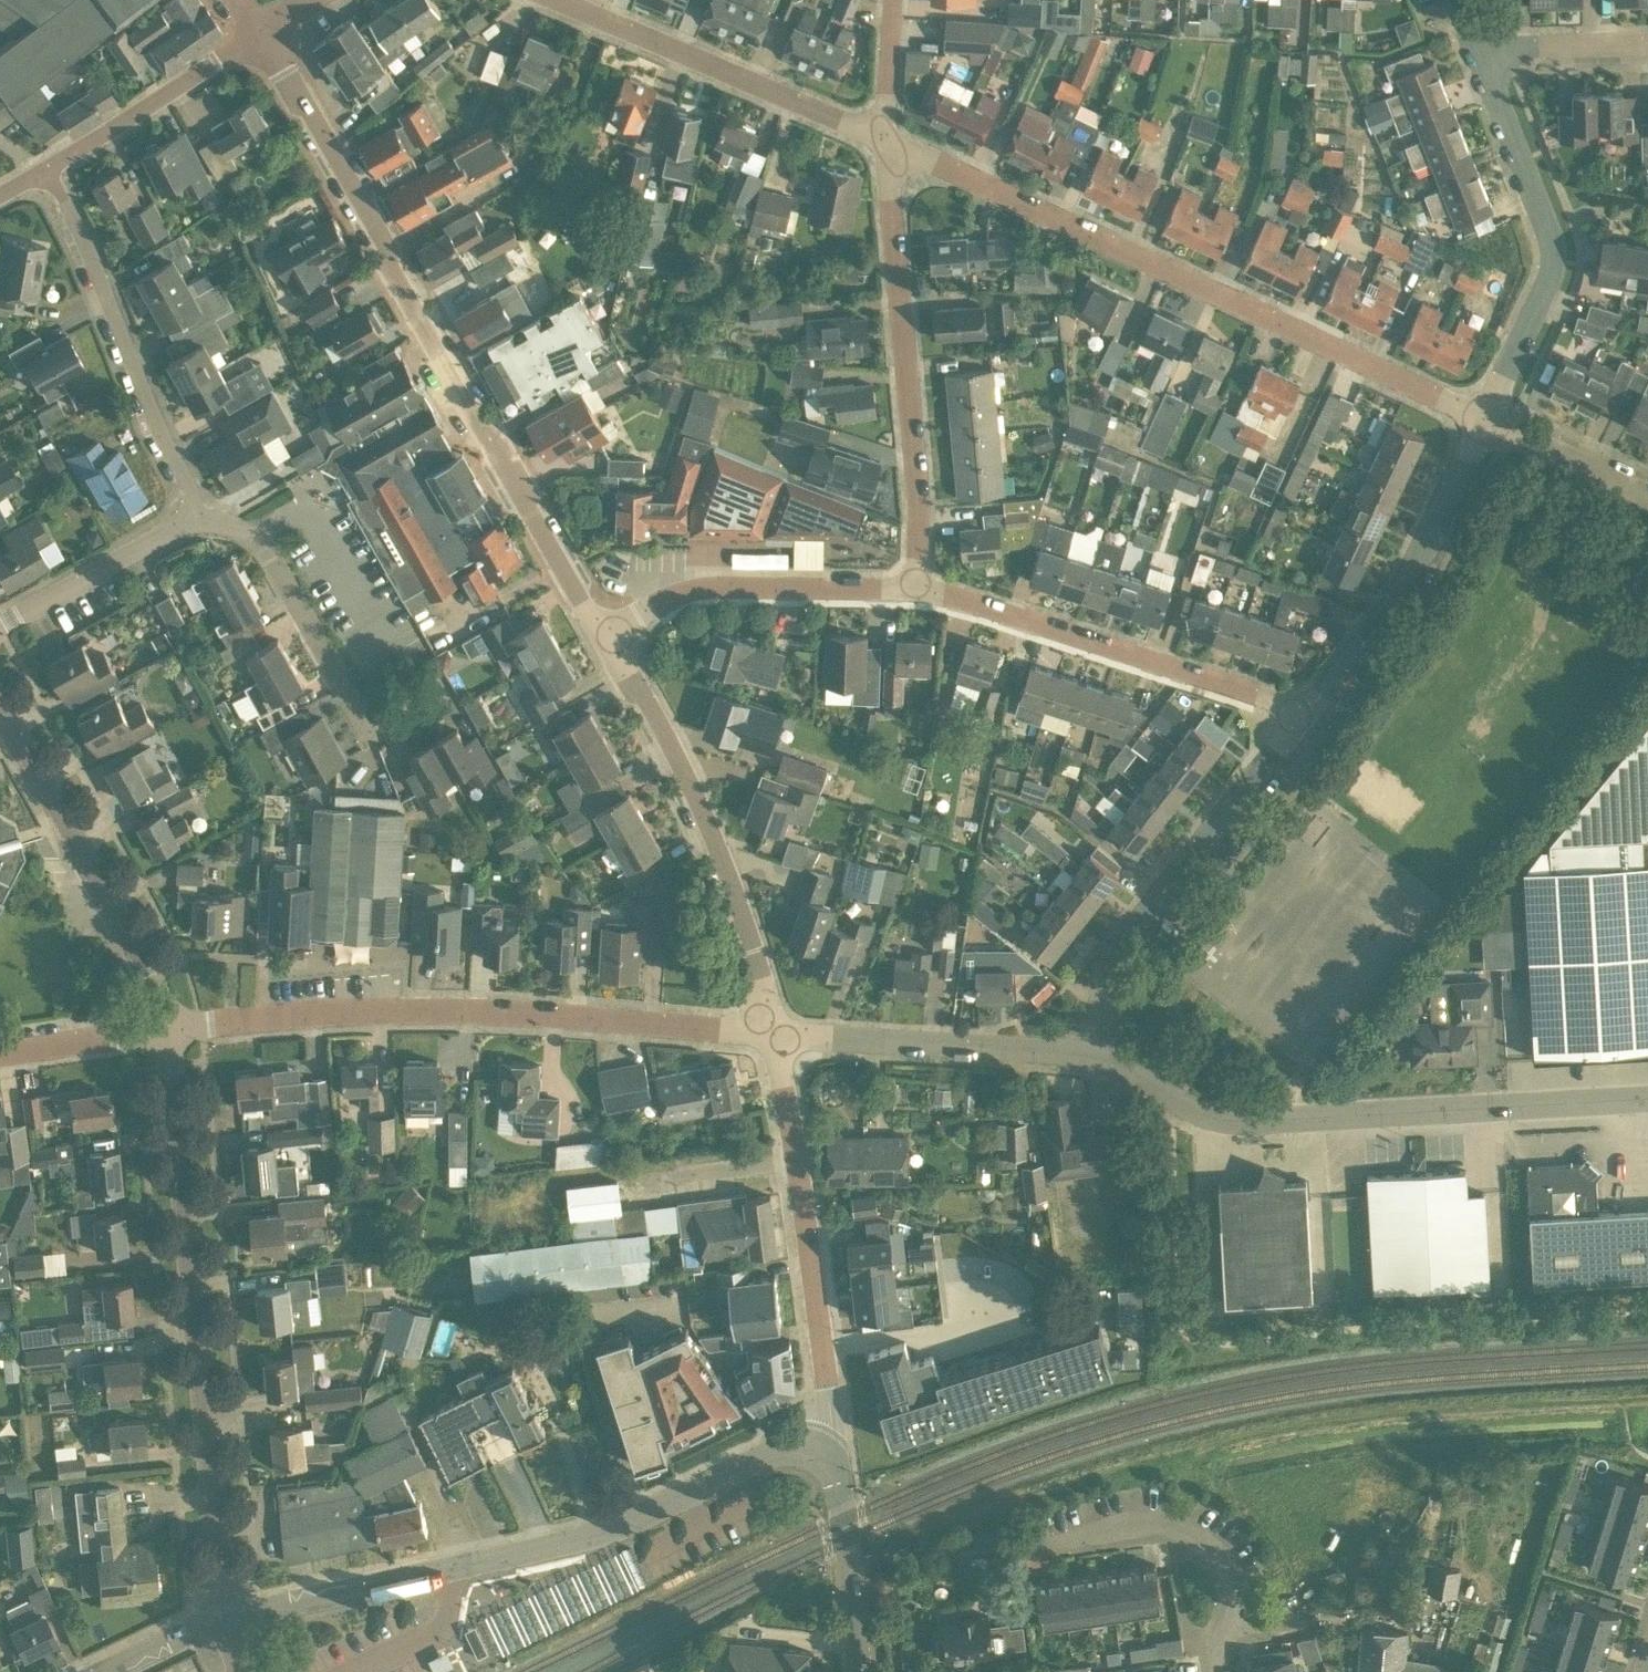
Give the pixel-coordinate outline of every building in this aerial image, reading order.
[(14,35),(0,46),(0,93),(5,101),(10,107),(33,90),(40,85),(36,79),(43,74),(54,89),(90,62),(81,51),(104,34),(101,30),(112,22),(142,0),(0,0),(0,25),(14,35)] [(223,34),(199,0),(167,0),(163,3),(165,6),(125,34),(122,29),(107,40),(127,70),(143,60),(136,48),(146,41),(167,72),(223,34)] [(396,1),(414,27),(440,10),(434,0),(398,0),(396,1)] [(742,2),(738,0),(710,0),(703,18),(712,22),(710,27),(728,35),(742,2)] [(770,14),(767,12),(772,0),(757,0),(754,7),(742,2),(728,35),(746,43),(748,37),(758,41),(770,14)] [(832,12),(850,20),(859,0),(837,0),(837,1),(832,12)] [(1009,20),(1036,21),(1037,0),(1032,0),(1009,0),(1009,20)] [(1081,11),(1080,31),(1094,32),(1095,0),(1082,0),(1081,11)] [(1139,17),(1140,0),(1129,0),(1127,17),(1139,17)] [(1139,17),(1155,18),(1156,0),(1140,0),(1139,17)] [(1220,35),(1220,22),(1222,0),(1210,0),(1209,17),(1200,16),(1200,23),(1185,22),(1184,31),(1185,33),(1220,35)] [(1220,22),(1237,23),(1238,1),(1226,0),(1222,0),(1220,22)] [(1269,0),(1267,24),(1281,25),(1282,1),(1269,0)] [(414,27),(396,1),(370,19),(387,45),(414,27)] [(1282,1),(1281,25),(1295,26),(1296,2),(1282,1)] [(1326,28),(1339,28),(1340,4),(1327,4),(1326,28)] [(1352,42),(1353,29),(1354,29),(1355,5),(1341,4),(1340,4),(1339,28),(1340,28),(1339,44),(1340,45),(1341,47),(1344,48),(1344,49),(1348,50),(1352,50),(1352,42)] [(471,34),(488,21),(480,9),(463,21),(471,34)] [(808,69),(822,36),(810,31),(817,14),(805,9),(798,26),(795,24),(783,51),(793,56),(791,61),(808,69)] [(1081,11),(1057,10),(1056,27),(1066,31),(1080,31),(1081,11)] [(970,60),(985,61),(1004,21),(1004,19),(946,15),(944,47),(971,49),(970,60)] [(352,88),(362,103),(368,98),(368,99),(394,79),(376,52),(387,45),(370,19),(369,19),(370,19),(359,27),(352,16),(327,33),(328,35),(316,43),(324,55),(329,52),(348,81),(346,83),(350,89),(352,88)] [(1036,35),(1004,21),(985,61),(981,68),(991,73),(1003,49),(993,45),(995,41),(1011,47),(1012,45),(1028,52),(1036,35)] [(838,75),(850,49),(846,47),(853,30),(841,24),(834,41),(822,36),(808,69),(826,77),(828,71),(838,75)] [(1090,33),(1087,32),(1080,31),(1066,31),(1065,33),(1062,41),(1083,50),(1090,33)] [(1105,39),(1091,33),(1084,51),(1098,57),(1105,39)] [(561,46),(530,34),(521,57),(509,52),(508,53),(492,47),(481,75),(510,86),(513,78),(543,90),(561,46)] [(430,50),(438,61),(455,48),(446,37),(430,50)] [(1128,66),(1146,72),(1154,50),(1136,44),(1128,66)] [(908,65),(932,66),(933,48),(909,48),(908,65)] [(1403,88),(1385,95),(1390,106),(1442,85),(1432,60),(1425,63),(1419,49),(1384,64),(1390,79),(1398,76),(1403,88)] [(421,75),(438,61),(430,50),(413,64),(421,75)] [(1317,52),(1306,51),(1302,51),(1301,57),(1301,72),(1300,80),(1313,81),(1315,81),(1316,74),(1317,52)] [(1301,72),(1301,57),(1289,57),(1289,71),(1301,72)] [(429,70),(435,77),(445,69),(440,62),(429,70)] [(657,89),(626,75),(612,108),(610,108),(607,116),(621,122),(615,135),(634,143),(639,129),(640,130),(644,120),(657,89)] [(945,75),(926,114),(954,127),(966,101),(973,88),(961,83),(945,75)] [(86,90),(58,108),(57,108),(65,121),(71,131),(101,113),(99,110),(115,100),(101,76),(84,86),(86,90)] [(1054,93),(1064,97),(1071,81),(1061,77),(1054,93)] [(402,92),(394,79),(368,99),(376,111),(402,92)] [(1071,81),(1064,98),(1079,104),(1086,88),(1071,81)] [(1390,106),(1389,106),(1399,131),(1416,124),(1452,110),(1442,85),(1390,106)] [(403,121),(361,145),(377,172),(379,171),(385,182),(416,164),(410,154),(421,148),(418,143),(440,129),(453,122),(433,88),(419,95),(422,100),(424,100),(399,115),(403,121)] [(50,113),(33,90),(10,107),(15,114),(30,128),(50,113)] [(1597,92),(1598,127),(1609,127),(1609,140),(1639,139),(1638,110),(1621,111),(1621,91),(1597,92)] [(980,92),(974,105),(966,101),(954,127),(981,140),(999,101),(980,92)] [(1588,140),(1588,127),(1598,127),(1597,92),(1572,93),(1572,112),(1558,113),(1559,141),(1588,140)] [(1044,138),(1032,164),(1059,177),(1068,156),(1081,162),(1097,128),(1073,116),(1079,104),(1064,98),(1063,99),(1056,113),(1044,138)] [(253,99),(232,112),(233,114),(212,126),(218,136),(199,147),(217,177),(237,166),(229,152),(248,140),(270,128),(253,99)] [(1363,103),(1368,115),(1374,112),(1379,110),(1374,99),(1363,103)] [(1156,106),(1150,120),(1142,136),(1153,140),(1160,125),(1159,124),(1166,110),(1156,106)] [(1389,107),(1368,115),(1374,129),(1394,120),(1389,107)] [(692,150),(699,115),(673,110),(665,145),(669,146),(663,172),(681,176),(683,168),(695,171),(699,152),(692,150)] [(1409,156),(1463,135),(1452,110),(1416,124),(1422,139),(1405,145),(1409,156)] [(1005,152),(1032,164),(1044,138),(1034,133),(1040,120),(1024,112),(1005,152)] [(1194,113),(1188,130),(1201,135),(1207,117),(1194,113)] [(1150,120),(1141,115),(1133,132),(1142,136),(1150,120)] [(716,141),(710,154),(727,162),(732,148),(747,154),(750,146),(757,130),(726,117),(716,141)] [(430,168),(388,192),(397,209),(407,226),(453,200),(448,192),(470,179),(472,183),(514,160),(512,156),(499,132),(492,120),(481,126),(450,144),(451,145),(425,159),(430,168)] [(1274,127),(1270,164),(1284,166),(1288,128),(1274,127)] [(144,154),(164,189),(182,179),(192,198),(214,186),(185,132),(172,138),(144,154)] [(1436,174),(1473,160),(1463,135),(1409,156),(1414,167),(1431,160),(1436,174)] [(1231,159),(1223,174),(1232,179),(1240,163),(1247,147),(1238,143),(1231,159)] [(1401,159),(1409,156),(1405,145),(1397,148),(1401,159)] [(640,192),(643,193),(652,154),(622,147),(614,186),(640,192)] [(1323,147),(1322,162),(1342,163),(1343,148),(1323,147)] [(1082,187),(1111,201),(1124,174),(1115,169),(1120,157),(1101,148),(1082,187)] [(1213,169),(1223,174),(1231,159),(1221,154),(1213,169)] [(1424,195),(1483,185),(1473,160),(1436,174),(1442,188),(1424,195)] [(821,165),(809,217),(848,226),(860,174),(821,165)] [(1133,178),(1124,174),(1111,201),(1140,215),(1159,176),(1138,166),(1133,178)] [(729,197),(755,207),(760,188),(763,177),(741,169),(729,197)] [(1304,173),(1297,169),(1293,178),(1281,203),(1293,208),(1289,215),(1299,220),(1303,212),(1312,194),(1314,189),(1312,188),(1304,173)] [(96,183),(110,210),(123,203),(129,213),(128,214),(143,243),(170,229),(154,199),(143,206),(138,195),(132,197),(118,170),(108,176),(106,174),(96,179),(97,182),(96,183)] [(1493,209),(1483,185),(1433,217),(1451,210),(1456,224),(1461,222),(1474,217),(1489,211),(1493,209)] [(1163,227),(1191,240),(1204,212),(1196,207),(1201,196),(1182,187),(1163,227)] [(1353,204),(1358,192),(1346,187),(1341,200),(1353,204)] [(752,220),(752,222),(785,229),(793,196),(760,188),(755,207),(752,220)] [(1412,202),(1415,211),(1423,207),(1419,199),(1412,202)] [(1322,227),(1341,237),(1353,213),(1333,203),(1322,227)] [(1213,215),(1204,212),(1191,240),(1219,253),(1238,213),(1218,204),(1213,215)] [(435,273),(465,256),(461,250),(475,243),(484,260),(520,240),(509,220),(489,231),(475,207),(444,225),(417,241),(435,273)] [(1489,211),(1461,222),(1465,233),(1477,228),(1478,232),(1495,225),(1489,211)] [(665,218),(636,212),(626,256),(654,263),(665,218)] [(1359,215),(1354,224),(1365,229),(1368,224),(1370,220),(1359,215)] [(301,234),(303,238),(288,246),(295,259),(288,263),(301,286),(325,273),(317,260),(348,242),(333,216),(316,226),(312,218),(299,226),(303,233),(301,234)] [(1270,278),(1283,250),(1278,248),(1287,227),(1267,216),(1243,265),(1270,278)] [(1390,235),(1400,240),(1403,232),(1381,221),(1381,230),(1390,235)] [(1390,235),(1382,251),(1405,261),(1403,264),(1422,272),(1437,240),(1413,229),(1406,243),(1400,240),(1390,235)] [(1390,235),(1381,230),(1373,246),(1382,251),(1390,235)] [(154,302),(188,283),(181,270),(192,263),(186,250),(192,247),(183,231),(154,247),(163,264),(140,277),(154,302)] [(930,239),(932,270),(967,267),(1011,263),(1010,235),(967,239),(966,236),(930,239)] [(1596,278),(1623,282),(1630,243),(1603,238),(1596,278)] [(5,239),(0,267),(0,307),(12,309),(15,294),(36,298),(45,246),(5,239)] [(1623,282),(1647,286),(1647,246),(1630,243),(1623,282)] [(1293,255),(1283,250),(1270,278),(1299,292),(1311,266),(1324,272),(1334,250),(1322,244),(1318,253),(1299,244),(1293,255)] [(676,264),(676,247),(660,247),(659,263),(676,264)] [(745,250),(742,264),(753,266),(756,252),(745,250)] [(506,251),(472,270),(480,285),(515,266),(506,251)] [(1057,291),(1054,257),(1034,259),(1035,272),(1024,272),(1024,290),(1055,292),(1057,291)] [(1473,293),(1481,278),(1445,260),(1437,275),(1473,293)] [(1323,304),(1351,317),(1364,289),(1355,285),(1361,273),(1342,264),(1323,304)] [(1133,297),(1090,276),(1074,310),(1117,330),(1133,297)] [(219,280),(194,294),(188,283),(154,302),(175,339),(215,317),(234,306),(219,280)] [(1378,281),(1372,293),(1364,289),(1351,317),(1379,330),(1397,291),(1378,281)] [(301,302),(311,321),(340,304),(330,286),(301,302)] [(585,372),(616,355),(623,350),(611,329),(603,333),(579,292),(476,350),(477,351),(480,350),(482,354),(480,355),(509,406),(511,405),(514,412),(585,372)] [(492,293),(459,311),(474,338),(507,320),(492,293)] [(749,304),(767,303),(766,293),(734,295),(735,306),(749,305),(749,304)] [(1012,297),(992,298),(995,329),(1014,328),(1012,297)] [(749,305),(751,326),(804,322),(802,300),(781,302),(767,303),(749,304),(749,305)] [(1404,342),(1431,355),(1445,326),(1436,322),(1442,311),(1423,302),(1404,342)] [(1599,321),(1607,324),(1614,326),(1619,312),(1591,302),(1586,317),(1599,321)] [(983,304),(935,308),(937,338),(985,334),(983,304)] [(381,332),(366,307),(349,316),(349,314),(341,318),(336,308),(313,322),(325,344),(337,337),(346,352),(381,332)] [(1155,308),(1142,336),(1159,344),(1148,365),(1149,365),(1142,380),(1161,390),(1169,374),(1165,372),(1175,352),(1172,350),(1185,322),(1155,308)] [(1072,338),(1075,317),(1068,312),(1059,311),(1061,337),(1072,338)] [(1599,321),(1586,317),(1578,314),(1573,329),(1602,338),(1607,324),(1599,321)] [(184,385),(219,366),(211,353),(229,342),(215,317),(175,339),(166,344),(174,358),(170,360),(184,385)] [(841,353),(869,350),(866,318),(839,321),(839,317),(807,320),(810,352),(841,349),(841,353)] [(1460,319),(1454,331),(1445,326),(1431,355),(1459,368),(1478,328),(1460,319)] [(1204,332),(1191,358),(1208,366),(1191,402),(1212,413),(1222,394),(1215,391),(1224,372),(1221,371),(1233,346),(1204,332)] [(34,339),(9,354),(18,371),(27,365),(48,403),(68,392),(61,380),(84,367),(68,338),(41,352),(34,339)] [(1114,340),(1101,367),(1113,373),(1126,346),(1114,340)] [(655,353),(651,366),(673,373),(677,360),(655,353)] [(624,370),(616,355),(585,372),(592,384),(582,390),(528,421),(542,446),(557,437),(596,415),(593,409),(605,402),(596,386),(624,370)] [(1563,356),(1547,391),(1571,403),(1587,368),(1563,356)] [(347,452),(339,456),(348,472),(360,492),(348,499),(403,597),(404,597),(411,610),(458,583),(450,570),(477,554),(477,555),(509,536),(500,519),(494,522),(440,428),(442,426),(402,357),(372,374),(371,372),(354,382),(355,383),(315,407),(322,423),(331,444),(339,440),(347,452)] [(1571,403),(1595,414),(1600,405),(1613,412),(1634,367),(1635,365),(1621,358),(1616,369),(1593,357),(1587,368),(1571,403)] [(822,385),(823,363),(792,361),(790,382),(812,384),(820,385),(822,385)] [(1236,465),(1247,443),(1281,372),(1260,362),(1237,414),(1224,407),(1210,437),(1227,446),(1221,458),(1236,465)] [(244,369),(226,379),(219,366),(184,385),(198,410),(222,397),(229,411),(258,395),(244,369)] [(641,383),(663,371),(647,366),(635,372),(641,383)] [(1647,433),(1647,373),(1634,367),(1613,412),(1627,419),(1625,422),(1647,433)] [(991,368),(946,372),(949,403),(994,399),(991,368)] [(1234,368),(1227,382),(1239,388),(1246,374),(1234,368)] [(1300,380),(1281,372),(1247,443),(1259,449),(1267,432),(1275,435),(1300,380)] [(1115,381),(1112,388),(1145,402),(1157,408),(1141,444),(1162,454),(1188,399),(1166,389),(1163,396),(1155,392),(1142,386),(1113,373),(1111,379),(1115,381)] [(683,387),(665,381),(661,392),(679,398),(683,387)] [(820,385),(812,384),(813,394),(805,395),(807,414),(823,412),(823,414),(837,412),(838,418),(876,413),(872,383),(846,387),(845,383),(820,386),(820,385)] [(708,438),(721,394),(694,386),(681,430),(708,438)] [(234,484),(274,462),(263,441),(293,425),(272,389),(217,420),(228,439),(214,447),(234,484)] [(1317,415),(1339,425),(1342,418),(1345,420),(1354,401),(1353,400),(1341,394),(1340,396),(1329,391),(1317,415)] [(1371,401),(1379,404),(1382,396),(1375,392),(1371,401)] [(1068,398),(1070,417),(1105,432),(1111,411),(1068,398)] [(64,412),(56,399),(36,411),(43,424),(64,412)] [(994,399),(949,403),(952,434),(997,430),(994,399)] [(777,436),(814,448),(805,477),(868,497),(880,461),(824,443),(829,426),(785,412),(777,436)] [(1412,460),(1424,435),(1379,414),(1368,439),(1380,444),(1412,460)] [(609,419),(600,423),(596,415),(557,437),(568,457),(571,455),(616,430),(609,419)] [(1339,425),(1317,415),(1306,439),(1318,445),(1322,437),(1331,442),(1339,425)] [(1063,438),(1098,450),(1102,443),(1105,432),(1070,417),(1070,422),(1068,421),(1063,438)] [(326,458),(331,444),(322,423),(309,431),(316,443),(291,457),(300,473),(326,458)] [(997,430),(952,434),(955,466),(1000,461),(997,430)] [(1038,450),(1053,445),(1048,430),(1033,435),(1038,450)] [(650,527),(686,527),(686,498),(691,498),(709,442),(685,434),(671,479),(668,479),(651,479),(651,489),(618,488),(617,533),(650,533),(650,527)] [(144,497),(118,450),(108,455),(98,438),(65,457),(83,488),(93,483),(111,516),(144,497)] [(1294,465),(1307,470),(1318,445),(1306,439),(1294,465)] [(1119,477),(1120,477),(1128,454),(1128,452),(1102,443),(1098,450),(1094,464),(1120,474),(1119,477)] [(856,535),(865,507),(785,475),(713,444),(691,509),(690,532),(856,535)] [(1412,460),(1380,444),(1369,469),(1401,484),(1412,460)] [(64,464),(53,445),(39,453),(50,472),(64,464)] [(22,482),(6,455),(0,459),(0,494),(22,482)] [(644,474),(644,457),(609,457),(608,473),(644,474)] [(1250,492),(1270,501),(1286,467),(1266,458),(1250,492)] [(958,497),(1003,493),(1000,461),(955,466),(958,497)] [(1283,488),(1296,494),(1299,485),(1304,488),(1306,484),(1330,496),(1335,487),(1306,472),(1307,470),(1294,465),(1283,488)] [(1401,484),(1369,469),(1357,493),(1389,508),(1401,484)] [(1201,481),(1179,472),(1174,485),(1196,493),(1201,481)] [(1203,484),(1199,494),(1208,497),(1212,487),(1203,484)] [(1271,513),(1284,519),(1296,494),(1283,488),(1271,513)] [(1357,493),(1352,505),(1336,498),(1330,510),(1345,518),(1346,517),(1378,532),(1389,508),(1357,493)] [(963,558),(1001,555),(1001,550),(1005,550),(1006,533),(1024,532),(1026,541),(1029,541),(1031,542),(1039,517),(1037,517),(1041,507),(962,514),(963,527),(961,527),(963,558)] [(45,562),(37,547),(50,540),(36,513),(0,533),(10,550),(0,555),(0,575),(5,584),(45,562)] [(1272,544),(1284,519),(1271,513),(1260,538),(1272,544)] [(1031,572),(1029,579),(1056,588),(1066,555),(1071,541),(1046,533),(1050,521),(1039,517),(1031,542),(1029,541),(1020,568),(1031,572)] [(1378,532),(1346,517),(1345,518),(1334,542),(1367,557),(1378,532)] [(1158,536),(1131,527),(1127,540),(1154,549),(1158,536)] [(91,545),(102,539),(95,528),(85,534),(91,545)] [(506,568),(522,559),(509,536),(477,555),(480,560),(457,573),(474,603),(499,590),(491,577),(506,568)] [(1100,537),(1092,563),(1066,555),(1056,588),(1082,596),(1101,537),(1100,537)] [(1101,537),(1082,596),(1108,605),(1118,572),(1117,571),(1125,545),(1101,537)] [(1215,549),(1226,552),(1230,541),(1219,538),(1215,549)] [(1322,568),(1354,583),(1367,557),(1334,542),(1322,568)] [(1191,578),(1204,582),(1210,567),(1231,574),(1236,561),(1201,551),(1191,578)] [(217,601),(217,602),(248,585),(234,559),(193,582),(197,589),(207,607),(217,601)] [(1257,583),(1261,570),(1240,563),(1235,575),(1257,583)] [(1118,572),(1108,605),(1133,613),(1144,580),(1118,572)] [(1260,587),(1282,594),(1286,582),(1286,581),(1270,576),(1265,574),(1260,587)] [(1159,621),(1170,589),(1144,580),(1133,613),(1159,621)] [(1273,621),(1262,655),(1288,664),(1299,630),(1285,625),(1292,603),(1326,614),(1332,597),(1286,582),(1282,594),(1280,598),(1280,599),(1273,621)] [(248,585),(217,602),(227,618),(216,624),(228,645),(221,649),(221,650),(241,639),(254,632),(253,631),(266,624),(260,612),(263,611),(248,585)] [(170,593),(156,601),(170,627),(185,619),(170,593)] [(1184,630),(1211,638),(1222,604),(1195,596),(1184,630)] [(1222,604),(1211,638),(1236,647),(1247,613),(1230,607),(1222,604)] [(1262,655),(1273,621),(1247,613),(1236,647),(1262,655)] [(559,647),(542,618),(517,633),(507,615),(480,631),(462,641),(471,656),(488,645),(495,657),(516,646),(527,665),(559,647)] [(1330,629),(1326,635),(1330,640),(1334,641),(1337,639),(1344,631),(1343,628),(1334,626),(1330,629)] [(714,630),(704,665),(775,685),(785,651),(754,642),(714,630)] [(152,638),(160,652),(173,645),(165,631),(152,638)] [(826,683),(826,701),(852,702),(879,702),(880,655),(864,655),(865,636),(828,635),(826,683)] [(929,669),(931,638),(886,637),(883,702),(904,703),(905,668),(929,669)] [(247,650),(241,639),(221,650),(227,661),(246,651),(247,650)] [(278,639),(262,647),(248,655),(261,678),(290,661),(278,639)] [(998,650),(968,640),(960,666),(955,679),(980,687),(973,709),(975,710),(968,729),(985,734),(991,715),(992,716),(1001,689),(988,684),(990,675),(998,650)] [(49,662),(64,690),(84,679),(91,691),(119,675),(105,651),(91,659),(82,644),(49,662)] [(559,647),(527,665),(538,685),(518,697),(533,724),(560,708),(549,690),(575,675),(559,647)] [(444,667),(449,664),(452,654),(448,648),(436,655),(444,667)] [(303,685),(290,661),(261,678),(245,686),(260,713),(257,715),(264,727),(296,708),(288,694),(303,685)] [(798,662),(792,681),(807,686),(812,666),(798,662)] [(1056,672),(1029,663),(1020,693),(1015,707),(1042,716),(1045,705),(1056,672)] [(212,676),(213,670),(210,665),(205,664),(200,667),(199,672),(202,677),(207,679),(212,676)] [(173,675),(184,692),(196,685),(197,684),(187,667),(173,675)] [(1045,705),(1042,716),(1041,718),(1067,726),(1071,714),(1082,680),(1056,672),(1045,705)] [(1082,680),(1071,714),(1097,722),(1109,689),(1082,680)] [(181,694),(190,709),(205,700),(196,685),(184,692),(181,694)] [(1131,708),(1134,697),(1109,689),(1097,722),(1112,727),(1108,739),(1123,743),(1126,739),(1147,713),(1131,708)] [(780,713),(717,691),(704,731),(760,750),(767,752),(780,713)] [(94,743),(97,742),(113,732),(120,745),(153,726),(140,702),(124,710),(115,694),(78,715),(94,743)] [(477,694),(464,701),(470,711),(482,704),(477,694)] [(204,702),(190,710),(200,727),(214,719),(204,702)] [(552,747),(561,741),(571,757),(605,737),(591,713),(579,720),(571,706),(539,724),(552,747)] [(345,759),(320,716),(310,722),(302,708),(260,731),(272,752),(286,743),(307,780),(345,759)] [(862,726),(874,728),(876,710),(864,709),(862,726)] [(1177,724),(1159,709),(1150,719),(1168,734),(1177,724)] [(1549,842),(1550,868),(1523,869),(1534,1056),(1647,1050),(1647,722),(1549,842)] [(1160,766),(1187,787),(1204,766),(1177,745),(1167,757),(1156,748),(1148,741),(1157,731),(1148,723),(1139,734),(1131,744),(1160,766)] [(1221,745),(1194,724),(1177,745),(1204,766),(1221,745)] [(435,742),(454,776),(464,770),(472,784),(497,770),(477,734),(464,741),(457,729),(435,742)] [(605,737),(571,757),(580,773),(571,779),(583,801),(615,783),(608,770),(620,763),(605,737)] [(453,801),(443,783),(454,776),(435,742),(411,756),(415,763),(403,770),(429,815),(453,801)] [(1084,750),(1061,743),(1058,756),(1080,763),(1084,750)] [(509,750),(497,757),(504,769),(516,762),(509,750)] [(109,768),(126,799),(149,786),(156,799),(189,781),(176,757),(167,761),(166,760),(145,772),(134,754),(109,768)] [(1112,762),(1123,772),(1129,764),(1118,755),(1112,762)] [(792,757),(784,778),(820,791),(827,769),(792,757)] [(994,778),(1016,783),(1019,770),(997,764),(994,778)] [(1160,766),(1143,787),(1170,808),(1187,787),(1160,766)] [(1023,792),(1047,799),(1052,781),(1028,774),(1023,792)] [(504,776),(493,782),(507,804),(517,798),(504,776)] [(576,841),(606,824),(614,838),(645,820),(628,793),(621,780),(561,815),(576,841)] [(746,818),(773,827),(782,830),(787,815),(809,822),(820,791),(789,781),(784,795),(757,785),(746,818)] [(171,814),(199,799),(189,782),(162,797),(171,814)] [(1108,794),(1154,830),(1170,808),(1143,787),(1133,801),(1115,786),(1108,794)] [(271,792),(268,811),(288,814),(291,795),(271,792)] [(1075,803),(1071,814),(1101,838),(1109,830),(1109,831),(1123,842),(1136,852),(1144,842),(1154,830),(1108,794),(1107,795),(1104,792),(1095,803),(1106,812),(1098,822),(1075,803)] [(310,908),(309,931),(325,932),(344,933),(344,937),(371,939),(371,934),(373,888),(400,889),(405,809),(351,806),(315,803),(313,842),(312,864),(310,884),(321,884),(320,908),(310,908)] [(140,827),(156,855),(179,842),(195,832),(186,816),(169,825),(162,814),(140,827)] [(646,856),(661,847),(645,820),(614,838),(630,864),(618,871),(626,885),(654,869),(646,856)] [(1030,839),(1027,837),(1002,820),(994,831),(1022,851),(1030,839)] [(20,857),(17,846),(14,837),(12,830),(11,828),(0,821),(0,896),(20,857)] [(516,855),(547,857),(526,821),(496,839),(505,854),(515,849),(516,851),(516,855)] [(260,824),(247,823),(245,842),(259,843),(260,824)] [(420,832),(419,848),(439,849),(439,833),(420,832)] [(1043,849),(1060,862),(1068,851),(1069,850),(1053,837),(1052,838),(1044,849),(1043,849)] [(800,865),(807,844),(789,838),(782,862),(799,867),(800,865)] [(934,861),(937,843),(919,840),(916,858),(934,861)] [(1068,851),(1060,862),(1064,865),(1074,873),(1073,874),(1101,895),(1118,874),(1114,870),(1121,862),(1098,843),(1091,852),(1081,864),(1070,856),(1072,854),(1068,851)] [(804,866),(786,919),(795,923),(790,938),(792,939),(801,942),(799,949),(806,957),(812,956),(813,956),(813,954),(815,955),(812,965),(813,965),(828,923),(827,923),(833,906),(823,902),(834,874),(811,867),(820,848),(807,844),(800,865),(804,866)] [(403,870),(414,871),(414,854),(404,853),(403,870)] [(842,880),(840,890),(895,903),(907,871),(858,860),(847,857),(842,880)] [(986,874),(993,880),(1001,871),(983,857),(976,866),(986,874)] [(204,863),(178,861),(176,880),(203,882),(204,863)] [(270,933),(309,935),(309,931),(310,908),(320,908),(321,884),(310,884),(312,864),(275,863),(272,904),(270,933)] [(1056,882),(1050,889),(1057,894),(1085,916),(1101,895),(1073,874),(1074,873),(1064,865),(1052,878),(1056,882)] [(979,898),(980,898),(994,881),(993,880),(986,874),(972,892),(979,898)] [(462,904),(472,904),(474,901),(475,881),(463,880),(462,904)] [(458,957),(460,906),(442,906),(442,888),(414,887),(411,936),(425,937),(425,955),(458,957)] [(210,891),(179,889),(177,904),(195,905),(193,929),(222,930),(224,897),(210,896),(210,891)] [(1524,925),(1521,890),(1500,891),(1471,928),(1481,928),(1524,925)] [(1040,915),(1068,936),(1085,916),(1057,894),(1040,915)] [(979,898),(969,909),(995,929),(1005,918),(980,898),(979,898)] [(662,901),(629,899),(627,926),(604,925),(602,961),(602,973),(637,975),(638,957),(659,957),(662,901)] [(517,957),(519,917),(503,916),(504,903),(494,903),(494,902),(474,901),(472,904),(470,945),(485,945),(484,955),(484,958),(516,960),(517,957)] [(545,961),(574,963),(575,948),(590,949),(592,906),(564,905),(564,921),(547,920),(545,957),(545,961)] [(1022,937),(1050,959),(1068,936),(1040,915),(1022,937)] [(845,929),(828,923),(813,965),(814,965),(815,971),(825,975),(828,970),(841,975),(851,947),(864,952),(873,924),(849,916),(845,929)] [(925,918),(922,944),(954,947),(957,922),(925,918)] [(977,939),(978,968),(976,968),(977,996),(979,996),(979,1000),(992,1000),(992,995),(1012,995),(1011,968),(1044,967),(1006,938),(977,939)] [(892,991),(926,995),(930,960),(930,951),(912,949),(912,958),(896,956),(892,991)] [(1412,1063),(1474,1059),(1472,1023),(1494,1023),(1491,977),(1449,980),(1451,1021),(1409,1023),(1412,1063)] [(741,1106),(732,1059),(701,1065),(658,1074),(667,1120),(710,1111),(741,1106)] [(442,1110),(442,1077),(438,1077),(437,1060),(405,1060),(405,1111),(442,1110)] [(500,1102),(498,1129),(522,1131),(522,1133),(558,1135),(560,1096),(536,1095),(538,1063),(501,1061),(499,1102),(500,1102)] [(647,1075),(644,1061),(598,1070),(607,1112),(653,1103),(647,1075)] [(342,1064),(343,1092),(360,1091),(361,1107),(379,1107),(379,1090),(378,1090),(376,1063),(342,1064)] [(238,1074),(241,1104),(269,1101),(271,1117),(301,1114),(299,1098),(307,1097),(305,1079),(274,1082),(273,1070),(238,1074)] [(313,1123),(332,1121),(328,1077),(308,1079),(313,1123)] [(964,1087),(962,1112),(971,1113),(973,1088),(964,1087)] [(55,1108),(69,1106),(73,1132),(75,1132),(76,1136),(88,1135),(87,1130),(112,1127),(109,1109),(110,1109),(109,1096),(107,1097),(106,1090),(84,1093),(83,1088),(23,1096),(27,1125),(43,1123),(43,1117),(57,1116),(55,1108)] [(935,1089),(934,1102),(951,1103),(952,1090),(935,1089)] [(1091,1123),(1077,1125),(1073,1097),(1044,1101),(1048,1129),(1044,1130),(1050,1176),(1097,1170),(1096,1165),(1124,1161),(1119,1133),(1093,1136),(1091,1123)] [(0,1101),(0,1163),(10,1162),(11,1181),(29,1180),(30,1180),(30,1176),(28,1156),(13,1157),(7,1116),(2,1117),(0,1101)] [(467,1136),(467,1109),(449,1110),(449,1136),(467,1136)] [(396,1116),(368,1116),(369,1150),(397,1149),(396,1116)] [(1026,1121),(1004,1122),(1005,1157),(995,1157),(995,1167),(1016,1166),(1016,1157),(1027,1156),(1026,1121)] [(323,1140),(321,1124),(267,1129),(269,1145),(323,1140)] [(829,1181),(864,1181),(907,1180),(907,1136),(863,1136),(828,1136),(829,1181)] [(559,1138),(560,1161),(609,1160),(608,1137),(559,1138)] [(57,1162),(55,1144),(29,1148),(31,1165),(57,1162)] [(273,1145),(245,1148),(249,1186),(276,1183),(277,1192),(298,1190),(296,1162),(275,1165),(273,1145)] [(87,1151),(68,1153),(68,1155),(73,1205),(92,1203),(91,1190),(119,1188),(115,1149),(87,1151)] [(1047,1196),(1043,1162),(1022,1165),(1026,1199),(1047,1196)] [(1596,1178),(1580,1163),(1527,1166),(1534,1283),(1647,1276),(1647,1208),(1598,1211),(1596,1178)] [(1263,1165),(1257,1181),(1218,1183),(1225,1302),(1312,1297),(1306,1178),(1283,1180),(1285,1175),(1263,1165)] [(1485,1191),(1467,1192),(1465,1169),(1427,1171),(1412,1172),(1368,1175),(1374,1290),(1490,1283),(1485,1191)] [(30,1180),(29,1180),(30,1187),(18,1210),(40,1208),(37,1176),(30,1176),(30,1180)] [(579,1236),(470,1249),(476,1296),(552,1287),(654,1276),(644,1205),(621,1207),(618,1180),(572,1186),(579,1236)] [(410,1184),(393,1202),(406,1215),(424,1198),(410,1184)] [(874,1192),(851,1195),(854,1215),(878,1211),(874,1192)] [(255,1252),(286,1249),(285,1237),(328,1233),(324,1195),(279,1200),(279,1213),(266,1214),(267,1221),(252,1222),(255,1252)] [(125,1248),(122,1213),(95,1216),(94,1210),(69,1213),(71,1234),(94,1231),(96,1251),(125,1248)] [(4,1239),(8,1276),(43,1273),(42,1252),(16,1254),(15,1247),(17,1246),(16,1233),(24,1213),(21,1212),(5,1240),(4,1239)] [(868,1239),(849,1241),(852,1266),(893,1261),(888,1220),(880,1218),(866,1219),(868,1239)] [(932,1230),(923,1231),(924,1243),(933,1242),(932,1230)] [(8,1276),(4,1239),(0,1239),(0,1284),(9,1283),(9,1279),(8,1276)] [(935,1258),(924,1259),(924,1268),(936,1267),(935,1258)] [(344,1259),(315,1262),(317,1283),(347,1280),(344,1259)] [(893,1261),(852,1266),(854,1290),(896,1285),(893,1261)] [(728,1281),(731,1306),(778,1300),(775,1274),(748,1278),(746,1264),(719,1268),(721,1282),(728,1281)] [(286,1286),(258,1289),(262,1326),(321,1319),(318,1294),(311,1295),(309,1276),(286,1279),(286,1286)] [(101,1284),(101,1285),(80,1287),(83,1320),(82,1320),(84,1338),(106,1335),(105,1319),(131,1316),(128,1282),(101,1284)] [(896,1285),(854,1290),(857,1315),(881,1313),(883,1327),(913,1324),(912,1310),(899,1311),(896,1286),(896,1285)] [(1141,1286),(1118,1288),(1120,1333),(1143,1332),(1141,1286)] [(554,1304),(553,1290),(526,1293),(527,1307),(554,1304)] [(10,1315),(8,1296),(0,1297),(0,1316),(10,1315)] [(734,1331),(727,1332),(729,1346),(753,1343),(756,1342),(754,1330),(781,1326),(778,1300),(731,1306),(734,1331)] [(385,1330),(381,1343),(389,1346),(420,1355),(433,1313),(394,1301),(392,1308),(385,1330)] [(385,1330),(392,1308),(374,1309),(367,1330),(373,1331),(374,1327),(385,1330)] [(446,1317),(439,1347),(453,1350),(459,1320),(446,1317)] [(82,1320),(82,1319),(56,1322),(56,1323),(47,1323),(49,1341),(58,1340),(58,1341),(84,1338),(82,1320)] [(905,1340),(868,1352),(885,1405),(880,1406),(891,1440),(1113,1369),(1099,1324),(939,1375),(932,1354),(911,1361),(905,1340)] [(665,1444),(742,1406),(686,1327),(636,1352),(629,1332),(597,1342),(636,1464),(668,1454),(665,1444)] [(729,1346),(727,1332),(720,1333),(722,1347),(729,1346)] [(722,1347),(720,1333),(713,1334),(715,1348),(722,1347)] [(715,1348),(713,1334),(698,1335),(708,1349),(715,1348)] [(789,1338),(756,1342),(753,1343),(756,1364),(737,1374),(743,1387),(754,1407),(795,1384),(789,1338)] [(266,1360),(271,1395),(298,1391),(307,1390),(309,1407),(362,1401),(361,1384),(315,1388),(313,1369),(316,1369),(313,1343),(292,1345),(294,1357),(266,1360)] [(62,1365),(60,1345),(25,1349),(27,1369),(62,1365)] [(139,1389),(136,1358),(82,1363),(83,1378),(104,1376),(105,1392),(106,1392),(107,1403),(127,1401),(126,1390),(139,1389)] [(482,1365),(461,1376),(483,1420),(504,1410),(519,1442),(545,1430),(534,1407),(540,1405),(536,1396),(530,1399),(515,1368),(490,1380),(482,1365)] [(281,1495),(275,1495),(276,1510),(282,1509),(288,1561),(382,1538),(383,1541),(427,1530),(420,1500),(416,1501),(402,1473),(426,1461),(392,1394),(394,1393),(385,1376),(382,1377),(368,1384),(369,1385),(361,1409),(378,1442),(348,1457),(350,1462),(343,1466),(350,1478),(347,1479),(280,1487),(281,1495)] [(472,1425),(483,1420),(461,1376),(457,1377),(465,1392),(422,1414),(451,1474),(488,1457),(472,1425)] [(51,1387),(52,1405),(76,1404),(75,1386),(51,1387)] [(142,1419),(107,1422),(108,1429),(91,1431),(93,1448),(109,1446),(110,1454),(145,1450),(142,1419)] [(273,1428),(278,1464),(304,1461),(304,1468),(331,1466),(331,1470),(339,1470),(338,1463),(342,1462),(350,1439),(329,1441),(329,1439),(305,1442),(303,1424),(273,1428)] [(83,1455),(56,1458),(57,1476),(85,1473),(83,1455)] [(26,1496),(25,1471),(4,1473),(5,1488),(14,1497),(26,1496)] [(1580,1475),(1570,1471),(1566,1484),(1577,1487),(1580,1475)] [(1617,1474),(1610,1498),(1647,1510),(1647,1484),(1617,1474)] [(1572,1500),(1577,1487),(1566,1484),(1562,1497),(1572,1500)] [(156,1592),(151,1540),(126,1543),(120,1485),(74,1490),(80,1548),(95,1546),(101,1602),(140,1598),(139,1593),(156,1592)] [(1647,1526),(1647,1510),(1610,1498),(1603,1521),(1645,1534),(1647,1526)] [(37,1510),(38,1520),(52,1519),(51,1509),(37,1510)] [(1573,1522),(1562,1519),(1558,1532),(1569,1535),(1573,1522)] [(1638,1557),(1645,1534),(1603,1521),(1596,1543),(1638,1557)] [(1565,1548),(1569,1535),(1558,1532),(1554,1545),(1565,1548)] [(31,1540),(8,1542),(9,1563),(33,1562),(31,1540)] [(1631,1580),(1638,1557),(1596,1543),(1588,1567),(1631,1580)] [(468,1668),(649,1588),(631,1548),(458,1624),(471,1652),(463,1656),(468,1668)] [(1138,1611),(1162,1607),(1155,1563),(1131,1567),(1138,1611)] [(1432,1563),(1427,1590),(1456,1596),(1460,1569),(1438,1564),(1432,1563)] [(1138,1611),(1131,1567),(1107,1571),(1114,1615),(1138,1611)] [(1114,1615),(1107,1571),(1084,1574),(1090,1618),(1114,1615)] [(1090,1618),(1084,1574),(1060,1578),(1067,1622),(1090,1618)] [(22,1655),(55,1639),(43,1614),(56,1608),(45,1584),(41,1577),(26,1585),(29,1591),(28,1592),(30,1597),(4,1609),(12,1627),(9,1628),(22,1655)] [(1042,1626),(1067,1622),(1060,1578),(1035,1582),(1042,1626)] [(1548,1603),(1537,1600),(1533,1612),(1544,1616),(1548,1603)] [(1619,1613),(1576,1600),(1568,1624),(1611,1637),(1619,1613)] [(943,1637),(937,1637),(939,1656),(946,1655),(947,1659),(995,1652),(995,1651),(1007,1650),(1007,1648),(1026,1646),(1023,1625),(1011,1627),(1010,1622),(992,1624),(991,1614),(963,1617),(962,1612),(946,1614),(946,1619),(941,1619),(943,1637)] [(1540,1629),(1544,1616),(1533,1612),(1529,1625),(1540,1629)] [(1611,1637),(1568,1624),(1561,1646),(1604,1660),(1611,1637)] [(1440,1663),(1405,1656),(1406,1640),(1407,1631),(1362,1628),(1358,1671),(1437,1671),(1440,1663)] [(1317,1642),(1314,1635),(1297,1639),(1300,1648),(1317,1642)] [(1491,1636),(1482,1666),(1494,1671),(1504,1640),(1491,1636)] [(800,1650),(788,1649),(788,1644),(732,1640),(728,1671),(807,1671),(810,1651),(800,1650)] [(1158,1655),(1156,1643),(1143,1645),(1145,1657),(1158,1655)] [(1527,1647),(1516,1643),(1512,1656),(1523,1660),(1527,1647)] [(1132,1659),(1145,1657),(1143,1645),(1130,1647),(1132,1659)] [(1272,1659),(1250,1663),(1252,1671),(1295,1671),(1291,1646),(1270,1649),(1272,1659)] [(1604,1660),(1561,1646),(1554,1669),(1563,1671),(1600,1671),(1604,1660)] [(1108,1662),(1121,1660),(1119,1649),(1106,1651),(1108,1662)] [(438,1653),(428,1658),(435,1671),(438,1671),(446,1668),(438,1653)] [(1523,1660),(1512,1656),(1508,1669),(1517,1671),(1519,1671),(1523,1660)]
